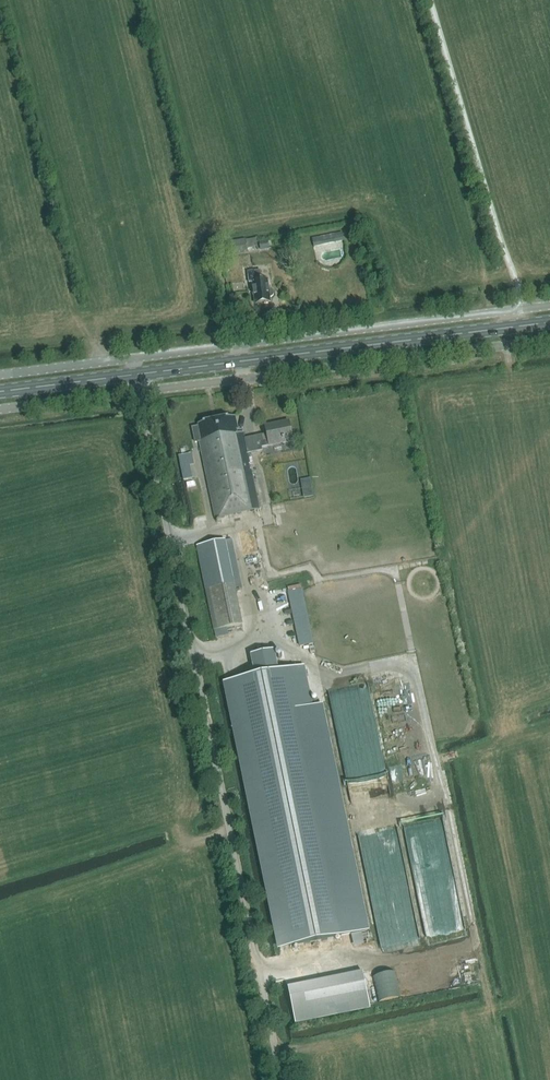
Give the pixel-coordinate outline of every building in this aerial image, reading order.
[(335,243),(333,234),(312,239),(313,247),(335,243)] [(248,252),(247,249),(246,240),(232,242),(234,254),(248,252)] [(269,249),(268,241),(259,242),(261,250),(269,249)] [(253,283),(255,305),(270,303),(270,299),(273,295),(273,292),(269,290),(268,280),(261,281),(260,272),(248,273),(250,283),(253,283)] [(235,416),(198,423),(199,426),(193,427),(196,442),(200,441),(215,518),(259,509),(251,469),(250,470),(248,465),(250,464),(248,454),(262,451),(262,447),(293,440),(289,421),(266,426),(267,433),(247,438),(246,432),(237,433),(236,428),(237,428),(235,416)] [(179,454),(182,480),(192,478),(190,464),(194,464),(192,452),(179,454)] [(301,481),(302,489),(312,487),(310,479),(301,481)] [(225,539),(215,542),(197,545),(215,630),(227,628),(243,624),(225,539)] [(257,676),(226,682),(280,949),(351,934),(369,931),(323,705),(312,707),(303,666),(277,672),(273,652),(253,656),(257,676)] [(390,767),(393,782),(404,779),(401,765),(390,767)] [(377,931),(381,949),(421,940),(417,922),(377,931)] [(370,1009),(363,972),(288,988),(295,1024),(370,1009)]
